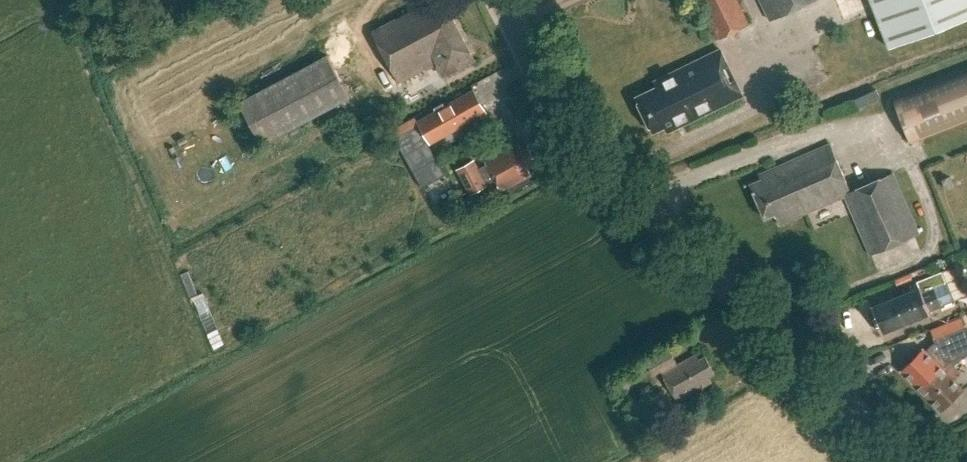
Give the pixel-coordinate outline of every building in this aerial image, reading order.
[(215,10),(231,3),(229,0),(210,0),(215,10)] [(373,31),(400,82),(437,62),(444,76),(475,60),(443,0),(442,0),(418,13),(416,8),(373,31)] [(719,40),(749,25),(737,0),(699,0),(719,40)] [(771,21),(814,0),(760,0),(771,21)] [(889,48),(966,19),(966,0),(871,0),(889,48)] [(636,97),(653,132),(665,126),(668,132),(743,96),(720,50),(654,82),(656,87),(636,97)] [(240,102),(263,145),(350,98),(327,55),(240,102)] [(910,144),(966,122),(966,67),(892,96),(910,144)] [(418,122),(430,144),(486,113),(474,90),(418,122)] [(377,96),(362,102),(367,114),(382,108),(377,96)] [(426,147),(418,128),(415,130),(411,121),(396,128),(408,155),(426,147)] [(459,169),(472,193),(486,186),(486,184),(495,180),(501,191),(531,175),(528,169),(538,163),(537,162),(528,146),(522,149),(519,144),(504,151),(506,154),(498,158),(497,155),(486,161),(485,161),(486,164),(478,169),(473,161),(459,169)] [(780,225),(845,196),(871,255),(919,234),(893,173),(851,192),(830,144),(759,175),(761,180),(750,184),(765,218),(775,214),(780,225)] [(917,282),(920,288),(871,307),(882,334),(930,314),(929,311),(954,301),(942,272),(917,282)] [(925,351),(923,349),(901,370),(921,391),(951,361),(966,355),(966,331),(962,319),(932,331),(936,342),(932,344),(925,351)] [(669,350),(647,363),(654,375),(661,371),(678,401),(690,394),(689,393),(704,385),(705,386),(712,382),(709,377),(715,373),(705,356),(699,359),(696,354),(678,364),(669,350)] [(921,391),(942,412),(962,395),(964,390),(954,380),(960,374),(949,363),(921,391)]
